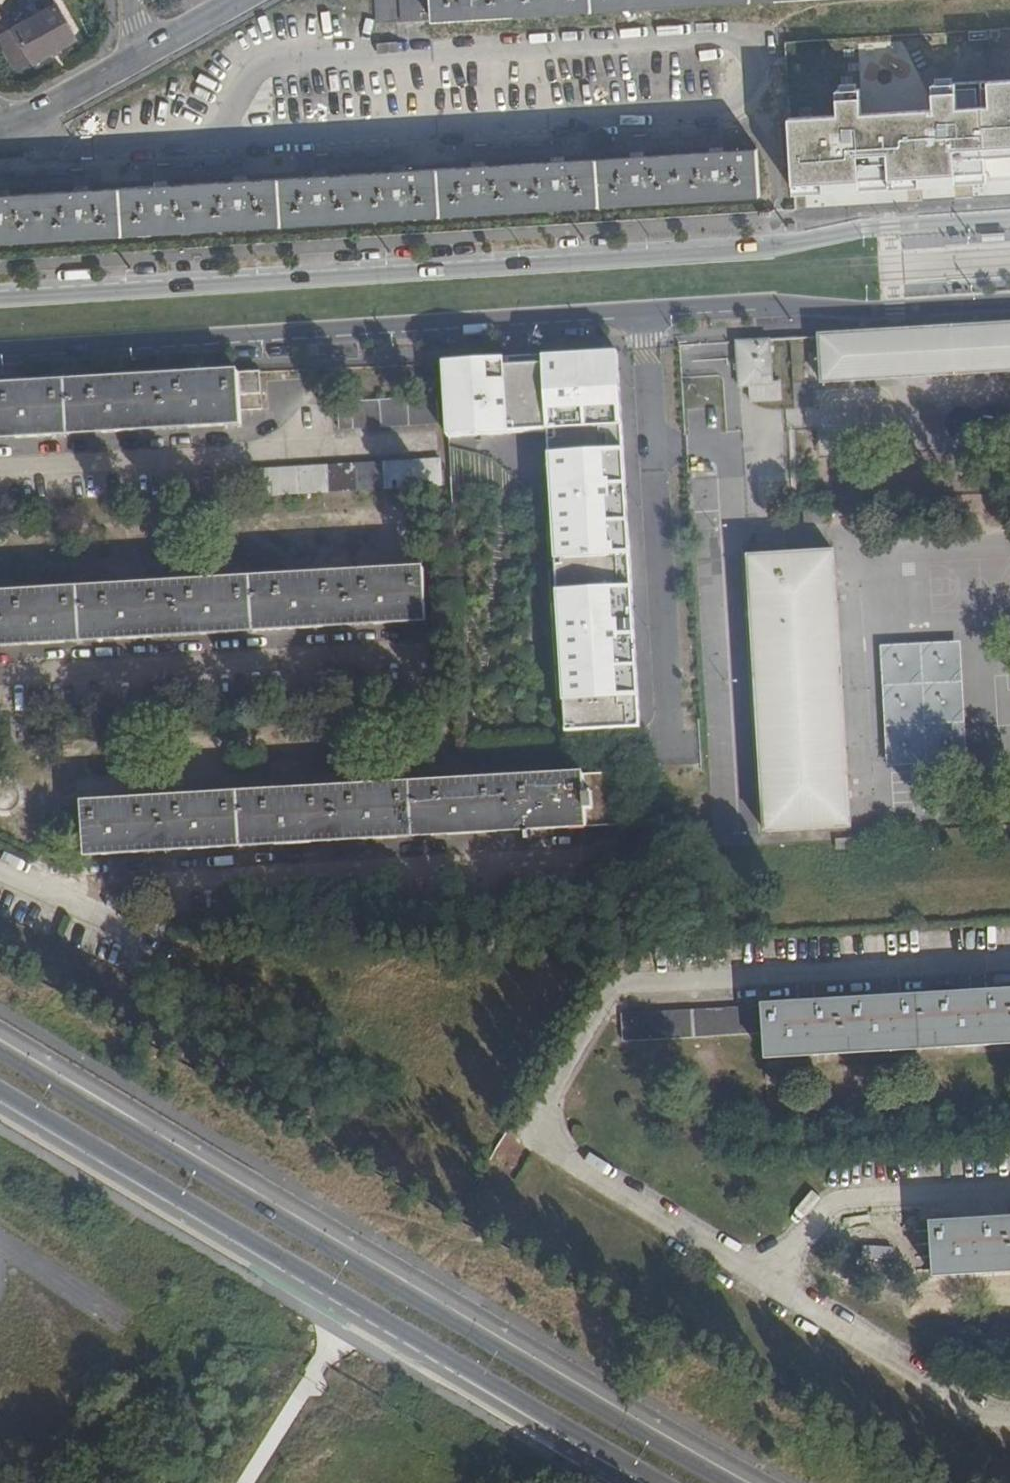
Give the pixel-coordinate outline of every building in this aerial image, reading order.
[(377,17),(388,16),(388,23),(435,20),(755,0),(376,0),(377,17)] [(58,11),(0,40),(0,43),(16,75),(77,46),(58,11)] [(757,151),(722,153),(714,154),(636,159),(630,159),(568,163),(562,163),(482,168),(475,169),(405,173),(397,173),(320,178),(313,178),(246,182),(238,183),(161,188),(153,188),(87,192),(79,193),(0,197),(0,242),(760,196),(757,151)] [(821,384),(1009,372),(1009,326),(819,338),(821,384)] [(751,387),(752,403),(783,401),(782,384),(773,385),(771,342),(738,344),(741,388),(751,387)] [(507,352),(441,356),(441,364),(446,441),(512,437),(547,435),(563,730),(638,726),(617,346),(541,350),(507,352)] [(241,411),(262,410),(259,373),(239,374),(0,388),(0,439),(242,425),(241,411)] [(341,430),(439,424),(438,397),(339,403),(341,430)] [(442,485),(441,460),(258,471),(259,496),(442,485)] [(851,827),(834,555),(751,560),(768,832),(851,827)] [(427,621),(425,570),(0,596),(0,647),(427,621)] [(957,643),(877,646),(881,767),(961,764),(957,643)] [(86,857),(589,827),(630,825),(627,773),(586,775),(84,805),(86,857)] [(764,1034),(766,1060),(1009,1045),(1009,993),(978,995),(892,1000),(806,1005),(763,1008),(764,1034)] [(625,1042),(764,1034),(763,1008),(763,1006),(624,1014),(625,1042)] [(496,1163),(518,1176),(533,1152),(510,1139),(496,1163)] [(973,1222),(932,1225),(935,1277),(1009,1272),(1009,1220),(973,1222)]
